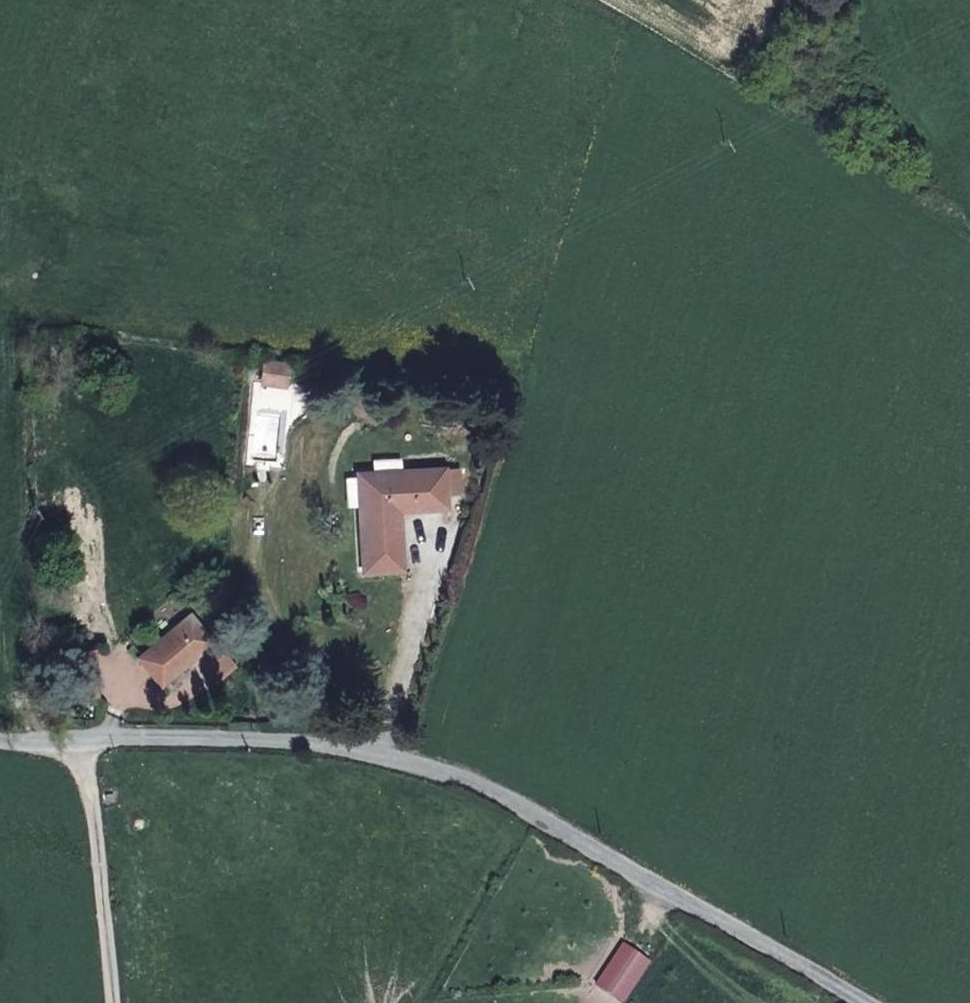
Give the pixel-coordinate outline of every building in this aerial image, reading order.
[(285,386),(288,363),(265,360),(262,383),(285,386)] [(461,494),(460,468),(445,469),(447,495),(461,494)] [(402,569),(399,510),(447,507),(447,495),(445,469),(359,474),(364,571),(402,569)] [(162,686),(215,642),(192,614),(139,657),(162,686)] [(214,675),(231,661),(218,645),(201,660),(214,675)] [(219,681),(237,667),(231,661),(214,675),(219,681)]
